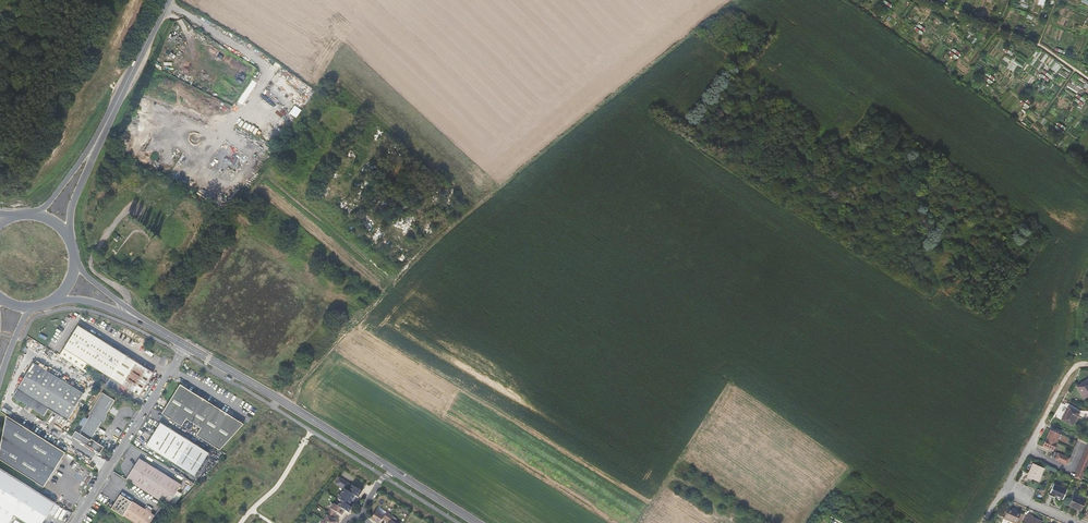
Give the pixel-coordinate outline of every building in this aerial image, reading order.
[(73,333),(63,348),(59,355),(83,370),(87,363),(139,396),(152,375),(150,373),(151,371),(78,325),(73,333)] [(84,393),(33,362),(12,396),(27,405),(24,408),(28,410),(30,407),(44,415),(48,408),(67,420),(84,393)] [(1084,398),(1087,396),(1087,381),(1087,380),(1077,387),(1084,398)] [(180,384),(162,413),(181,426),(186,418),(201,428),(196,435),(220,450),(244,424),(180,384)] [(118,391),(124,394),(127,389),(121,386),(118,391)] [(115,400),(102,393),(89,414),(90,415),(79,433),(78,432),(75,431),(72,436),(100,453),(104,447),(91,439),(101,422),(103,423),(106,417),(107,410),(110,405),(111,406),(115,400)] [(1072,426),(1080,412),(1069,406),(1061,420),(1072,426)] [(6,415),(0,447),(0,460),(41,486),(45,479),(48,481),(61,459),(59,457),(63,451),(6,415)] [(160,422),(146,445),(194,476),(209,453),(160,422)] [(1063,435),(1050,430),(1043,446),(1056,452),(1063,435)] [(1056,452),(1054,456),(1067,462),(1069,458),(1056,452)] [(1077,479),(1084,482),(1087,471),(1087,453),(1077,479)] [(126,479),(168,506),(181,484),(142,460),(139,463),(137,462),(134,467),(135,468),(131,472),(126,479)] [(1044,468),(1033,463),(1027,477),(1038,482),(1044,468)] [(0,468),(0,522),(1,522),(8,522),(14,515),(27,522),(42,522),(55,502),(0,468)] [(341,501),(338,506),(345,511),(348,513),(352,508),(349,506),(355,496),(358,498),(362,491),(339,477),(335,484),(344,489),(338,499),(341,501)] [(1067,489),(1053,484),(1048,495),(1054,497),(1054,495),(1063,499),(1067,489)] [(111,509),(134,522),(150,522),(154,516),(120,494),(111,509)] [(1073,495),(1069,505),(1081,511),(1086,501),(1073,495)] [(330,509),(328,512),(334,516),(336,512),(342,516),(345,511),(338,506),(334,504),(331,509),(330,509)] [(1008,507),(1004,518),(1015,522),(1016,522),(1021,513),(1008,507)] [(376,511),(371,519),(377,522),(380,522),(383,519),(386,521),(390,515),(387,513),(384,516),(376,511)] [(324,520),(328,522),(337,522),(338,522),(333,519),(334,516),(328,512),(326,515),(324,520)] [(1028,514),(1024,522),(1041,522),(1042,521),(1032,517),(1032,516),(1028,514)] [(390,515),(386,521),(389,522),(395,522),(391,521),(393,517),(390,515)]
